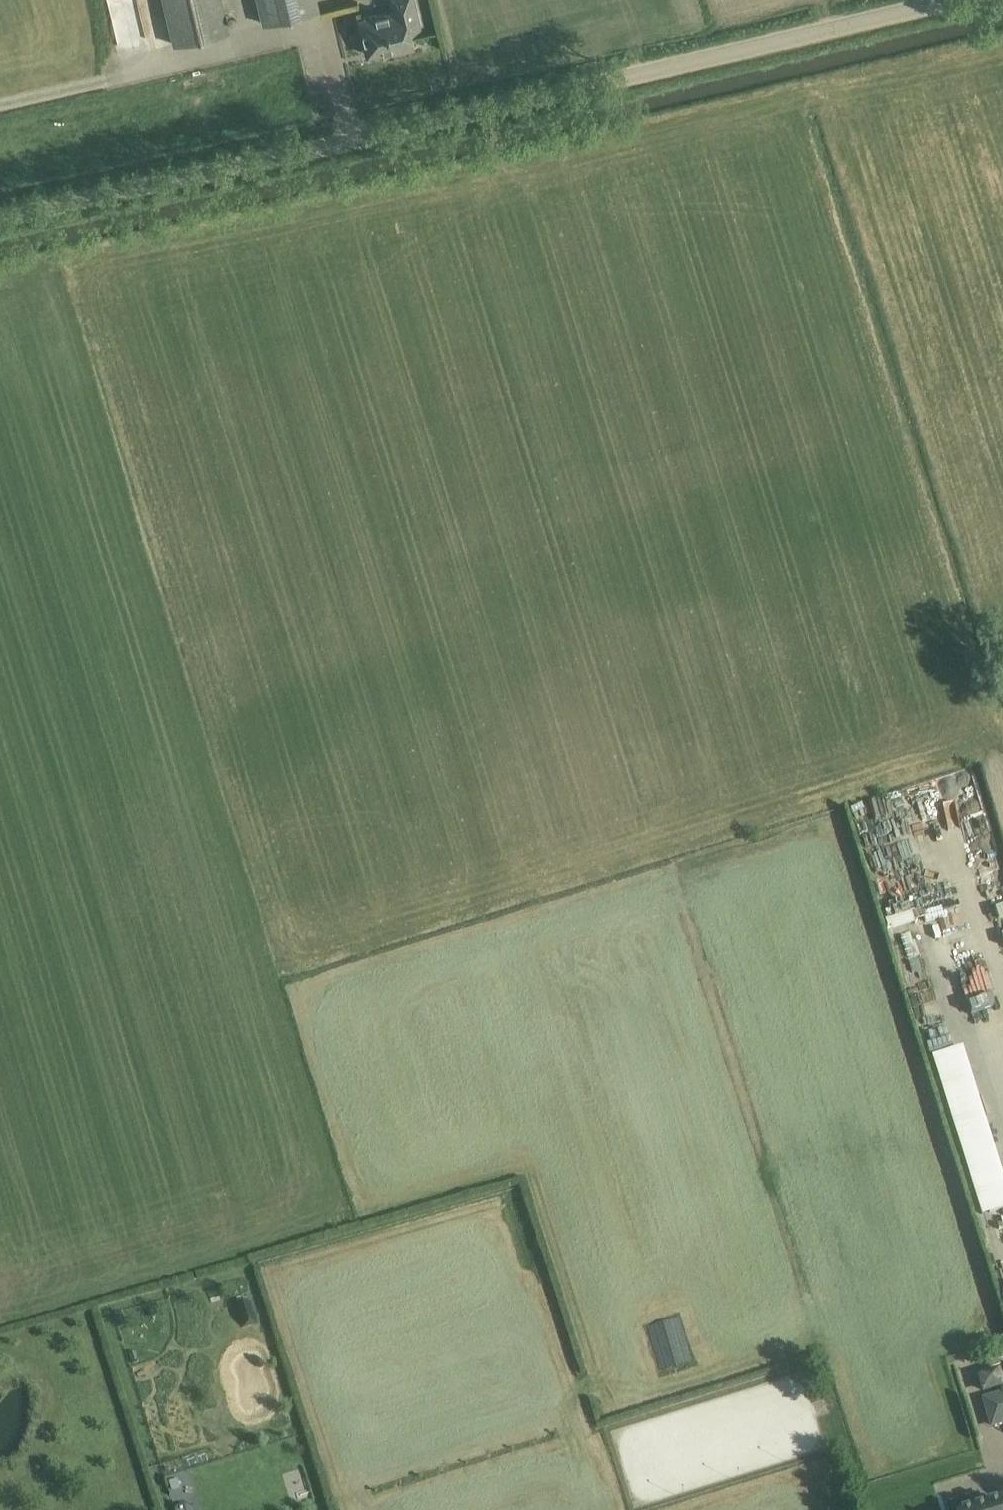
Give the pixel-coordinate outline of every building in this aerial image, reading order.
[(174,45),(229,32),(221,0),(164,0),(174,45)] [(264,24),(319,11),(316,0),(258,0),(264,24)] [(359,19),(367,55),(394,49),(394,52),(413,47),(410,31),(420,28),(414,0),(388,0),(390,12),(359,19)] [(251,1300),(235,1305),(242,1327),(257,1322),(251,1300)] [(986,1397),(995,1426),(1002,1424),(1002,1389),(1000,1390),(1001,1393),(986,1397)] [(958,1477),(936,1485),(942,1500),(963,1492),(958,1477)]
